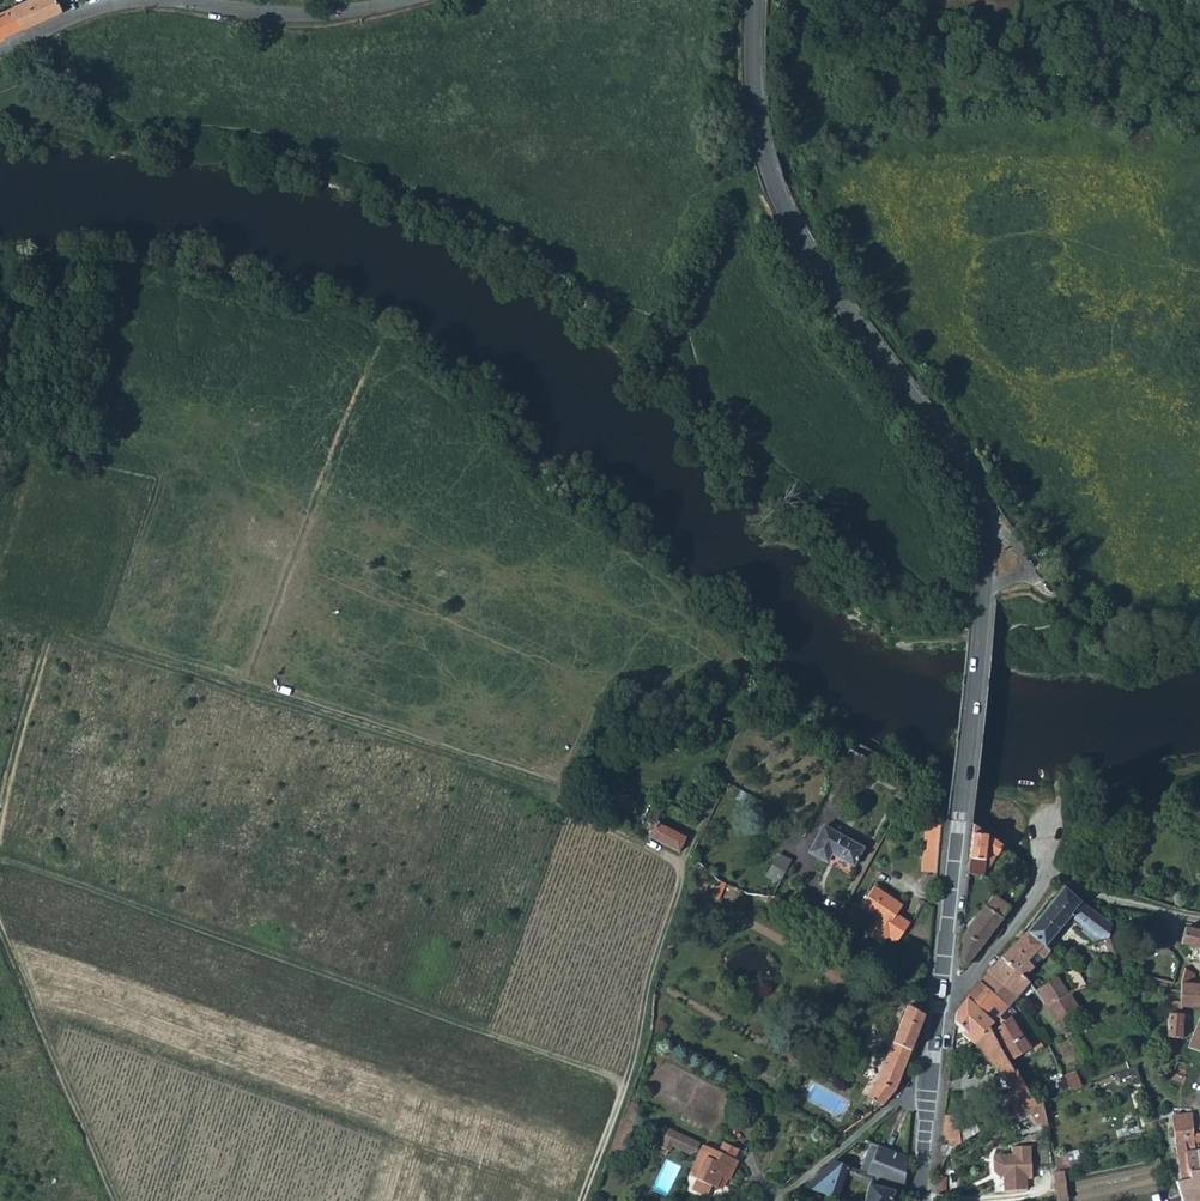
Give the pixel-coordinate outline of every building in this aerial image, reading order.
[(13,6),(15,10),(22,25),(60,8),(58,5),(55,0),(26,0),(13,6)] [(0,11),(0,35),(22,25),(15,10),(13,6),(0,11)] [(656,824),(668,829),(677,809),(658,799),(649,820),(656,824)] [(686,838),(677,833),(668,829),(656,824),(651,838),(680,851),(686,838)] [(866,847),(827,827),(812,854),(830,863),(835,854),(856,865),(866,847)] [(966,873),(982,876),(984,849),(998,858),(1004,849),(986,837),(971,835),(966,873)] [(938,871),(940,850),(928,849),(923,848),(922,870),(938,871)] [(790,859),(777,852),(766,875),(779,882),(790,859)] [(909,923),(897,914),(903,906),(876,886),(862,905),(879,917),(868,932),(882,942),(887,935),(896,942),(909,923)] [(1062,889),(1025,933),(1043,947),(1069,918),(1099,942),(1087,946),(1091,959),(1100,959),(1110,959),(1106,940),(1104,940),(1108,925),(1079,903),(1062,889)] [(960,961),(957,960),(957,965),(956,973),(959,975),(1007,908),(991,895),(963,935),(960,961)] [(1184,927),(1181,944),(1199,949),(1199,931),(1184,927)] [(1025,933),(998,960),(1021,978),(1040,958),(1041,959),(1048,952),(1043,947),(1025,933)] [(1097,985),(1106,982),(1100,959),(1091,959),(1097,985)] [(998,960),(986,973),(1016,997),(1026,985),(1028,984),(1021,978),(998,960)] [(1180,1007),(1199,1007),(1199,984),(1193,985),(1194,975),(1185,968),(1181,980),(1180,991),(1171,990),(1168,1004),(1180,1004),(1180,1007)] [(1076,970),(1071,972),(1067,974),(1075,991),(1084,989),(1076,970)] [(1044,1008),(1045,1009),(1053,1004),(1062,1019),(1077,1009),(1070,994),(1068,995),(1052,972),(1033,986),(1048,1006),(1044,1008)] [(986,973),(978,983),(1007,1006),(1016,997),(986,973)] [(993,1022),(1007,1006),(978,983),(965,998),(993,1022)] [(975,1043),(972,1045),(1002,1079),(1011,1093),(1003,1098),(1011,1109),(1028,1099),(987,1028),(993,1022),(965,998),(954,1013),(953,1024),(975,1043)] [(1062,1019),(1053,1004),(1045,1009),(1044,1008),(1042,1009),(1052,1024),(1056,1022),(1060,1029),(1066,1026),(1062,1019)] [(882,1105),(896,1091),(924,1016),(908,1006),(878,1081),(868,1098),(882,1105)] [(1183,1014),(1167,1014),(1166,1040),(1182,1040),(1183,1014)] [(1009,1015),(994,1030),(1004,1047),(1003,1049),(1010,1061),(1030,1049),(1009,1015)] [(1188,1047),(1199,1052),(1199,1051),(1199,1016),(1188,1047)] [(1177,1062),(1185,1065),(1188,1054),(1180,1052),(1177,1062)] [(1077,1079),(1075,1074),(1062,1079),(1064,1084),(1077,1079)] [(1067,1093),(1080,1087),(1077,1079),(1064,1084),(1067,1093)] [(632,1122),(638,1105),(629,1102),(623,1118),(632,1122)] [(1041,1103),(1024,1110),(1033,1128),(1046,1122),(1041,1103)] [(944,1146),(954,1145),(978,1129),(970,1116),(958,1122),(958,1116),(944,1115),(941,1142),(944,1146)] [(1171,1117),(1176,1150),(1195,1148),(1191,1115),(1171,1117)] [(717,1152),(702,1145),(701,1148),(698,1146),(699,1144),(668,1129),(659,1147),(661,1148),(659,1153),(665,1156),(668,1151),(669,1152),(672,1146),(689,1154),(695,1152),(698,1153),(693,1164),(701,1168),(696,1179),(691,1190),(707,1198),(712,1186),(716,1188),(722,1177),(729,1181),(738,1162),(733,1160),(717,1152)] [(861,1139),(805,1188),(830,1198),(837,1200),(848,1168),(904,1190),(907,1158),(861,1139)] [(717,1152),(733,1160),(738,1151),(722,1143),(717,1152)] [(1027,1144),(1007,1145),(1008,1152),(996,1152),(990,1158),(991,1171),(997,1177),(1000,1176),(1001,1190),(1025,1189),(1024,1180),(1030,1179),(1027,1144)] [(1198,1172),(1195,1148),(1176,1150),(1180,1179),(1175,1180),(1182,1200),(1199,1200),(1199,1171),(1198,1172)] [(696,1179),(701,1168),(693,1164),(688,1175),(696,1179)] [(1052,1173),(1058,1200),(1063,1200),(1068,1200),(1062,1171),(1052,1173)] [(868,1185),(864,1200),(890,1200),(892,1191),(868,1185)]
